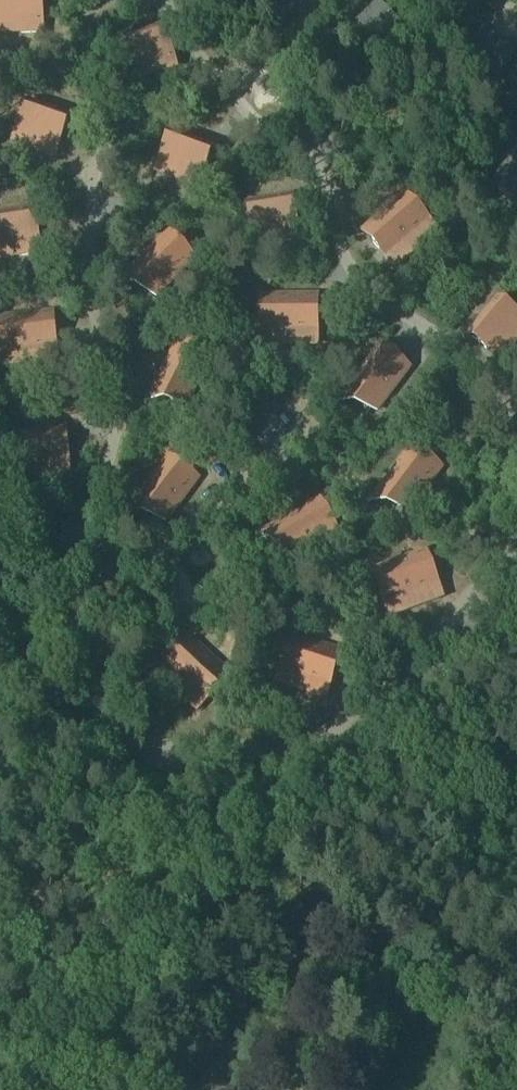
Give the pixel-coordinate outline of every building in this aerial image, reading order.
[(19,32),(42,32),(40,0),(0,0),(0,22),(19,21),(19,32)] [(377,2),(347,31),(369,54),(399,24),(377,2)] [(119,41),(129,70),(151,63),(154,74),(176,67),(162,26),(119,41)] [(485,27),(466,52),(497,78),(516,54),(485,27)] [(36,139),(33,150),(54,157),(67,117),(26,103),(16,132),(36,139)] [(179,169),(175,180),(196,188),(211,148),(171,133),(160,162),(179,169)] [(414,234),(422,243),(436,230),(404,194),(363,231),(387,258),(414,234)] [(273,231),(275,243),(297,239),(290,197),(248,204),(252,235),(273,231)] [(15,245),(17,256),(39,253),(33,211),(0,216),(0,247),(15,245)] [(166,234),(127,273),(152,298),(191,259),(166,234)] [(261,297),(261,333),(297,333),(297,345),(316,345),(316,297),(261,297)] [(490,355),(506,337),(514,344),(516,341),(516,317),(496,300),(467,334),(490,355)] [(0,356),(36,352),(37,365),(56,363),(52,315),(0,320),(0,355),(0,356)] [(151,390),(183,406),(208,357),(176,340),(151,390)] [(344,391),(372,413),(406,369),(377,347),(344,391)] [(9,432),(13,468),(48,465),(49,477),(69,475),(64,427),(9,432)] [(377,492),(405,514),(439,469),(410,448),(377,492)] [(132,502),(161,524),(194,480),(166,458),(132,502)] [(315,502),(267,530),(285,561),(333,534),(315,502)] [(420,595),(424,606),(442,599),(426,554),(374,573),(386,607),(420,595)] [(287,638),(275,672),(309,683),(305,695),(324,701),(339,655),(287,638)] [(188,691),(180,700),(195,713),(227,678),(186,640),(162,667),(188,691)] [(212,1075),(197,1089),(228,1089),(212,1075)]
